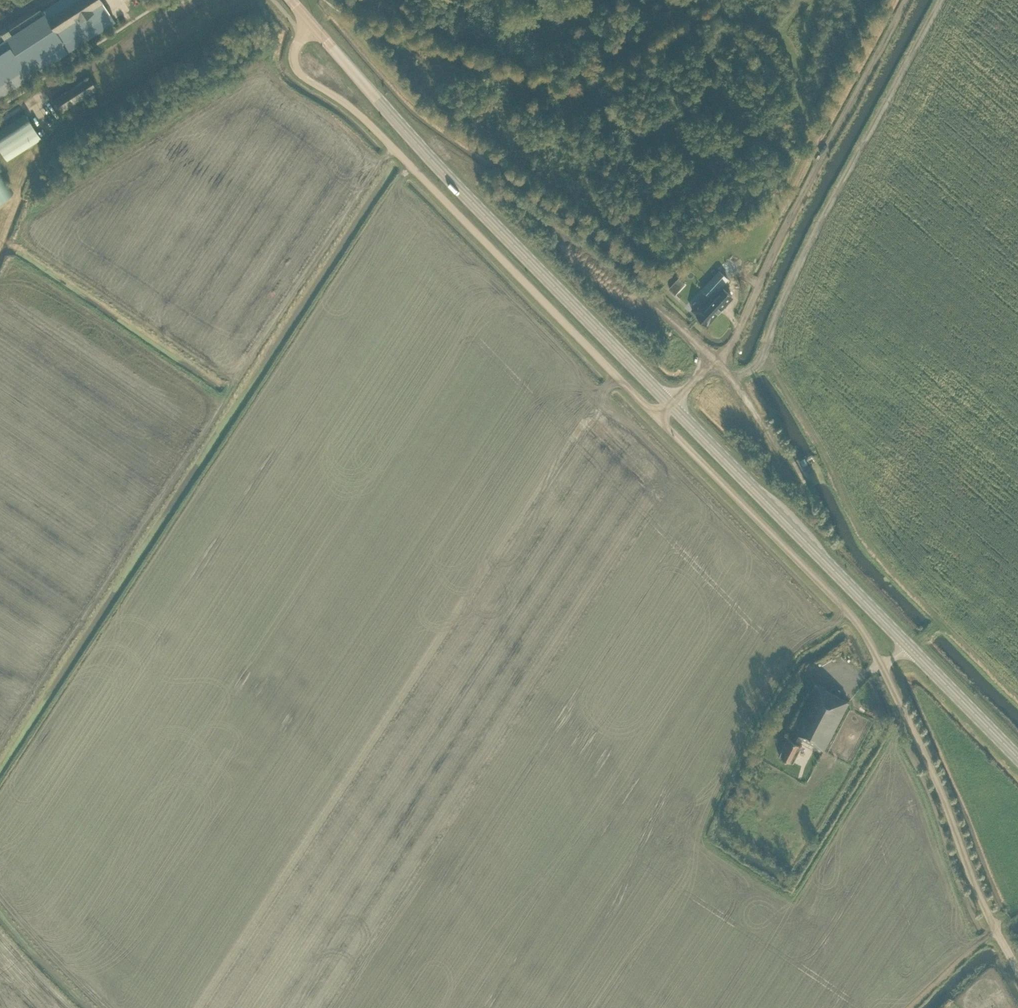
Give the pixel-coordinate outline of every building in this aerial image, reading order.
[(115,21),(109,12),(101,0),(58,0),(42,11),(43,13),(0,41),(0,95),(115,21)] [(54,99),(62,111),(96,89),(88,77),(54,99)] [(25,113),(0,129),(0,149),(7,161),(41,138),(25,113)] [(13,192),(0,172),(0,201),(13,192)] [(702,288),(711,297),(728,279),(719,270),(702,288)] [(677,291),(686,280),(680,275),(671,286),(677,291)] [(705,322),(706,324),(732,296),(723,288),(708,305),(701,299),(692,309),(698,315),(697,316),(701,319),(700,319),(704,323),(705,322)] [(848,702),(815,684),(795,721),(798,722),(790,738),(788,737),(779,754),(793,762),(802,744),(800,743),(802,739),(823,750),(848,702)]
